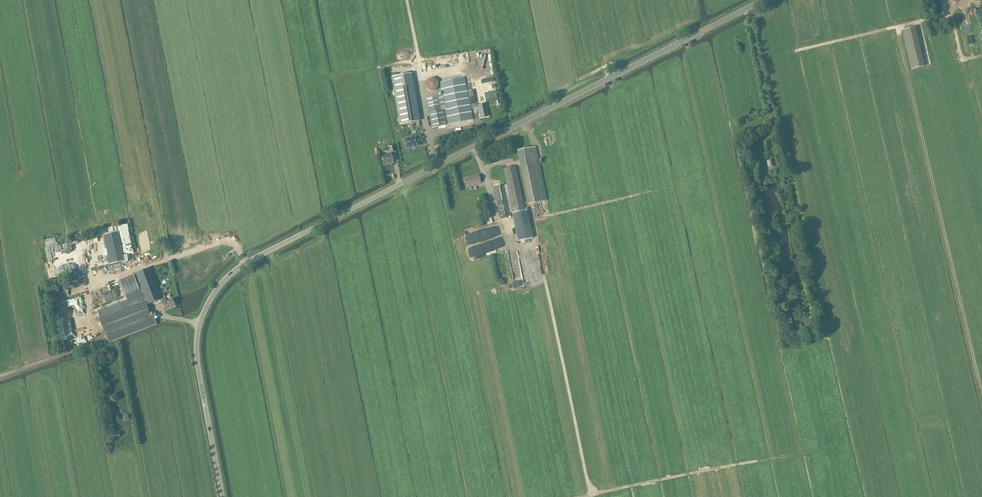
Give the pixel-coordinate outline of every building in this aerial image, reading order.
[(439,82),(443,102),(448,125),(473,120),(464,77),(439,82)] [(421,122),(415,91),(394,95),(400,126),(421,122)] [(444,108),(441,95),(425,98),(431,128),(447,125),(444,109),(444,108)] [(486,104),(478,106),(480,118),(488,116),(486,104)] [(403,139),(404,144),(405,143),(406,148),(420,145),(419,142),(422,142),(421,135),(417,136),(417,135),(413,137),(412,135),(408,136),(408,138),(404,138),(404,139),(403,139)] [(529,204),(546,200),(535,146),(517,150),(529,204)] [(391,153),(387,154),(381,155),(381,157),(380,158),(381,161),(382,160),(383,165),(393,163),(391,153)] [(512,211),(513,213),(525,210),(516,165),(503,168),(507,184),(494,187),(500,218),(511,216),(510,212),(512,211)] [(481,183),(478,175),(464,179),(466,187),(481,183)] [(527,210),(525,210),(513,213),(513,215),(512,215),(517,241),(533,237),(527,210)] [(108,238),(117,271),(134,265),(126,233),(108,238)] [(98,253),(81,257),(86,281),(104,277),(98,253)] [(163,303),(167,301),(164,294),(162,295),(151,267),(134,274),(140,290),(139,290),(134,275),(119,281),(125,296),(93,308),(98,320),(100,319),(106,335),(109,343),(157,325),(151,310),(148,311),(146,305),(161,299),(163,303)] [(172,299),(167,301),(163,303),(162,303),(165,310),(175,306),(172,299)]
